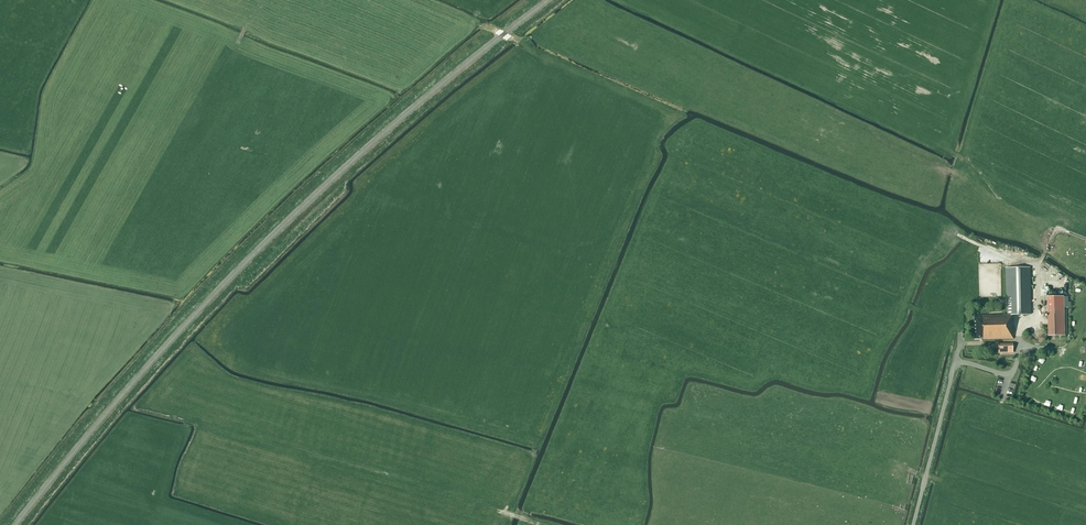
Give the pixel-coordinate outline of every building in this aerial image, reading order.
[(1029,267),(1006,268),(1007,307),(1010,307),(1010,314),(974,315),(974,339),(1013,339),(1012,320),(1011,315),(1030,314),(1029,267)] [(1063,297),(1046,297),(1047,337),(1064,336),(1063,297)] [(1008,344),(1006,344),(997,344),(998,353),(1007,353),(1008,353),(1008,344)]
